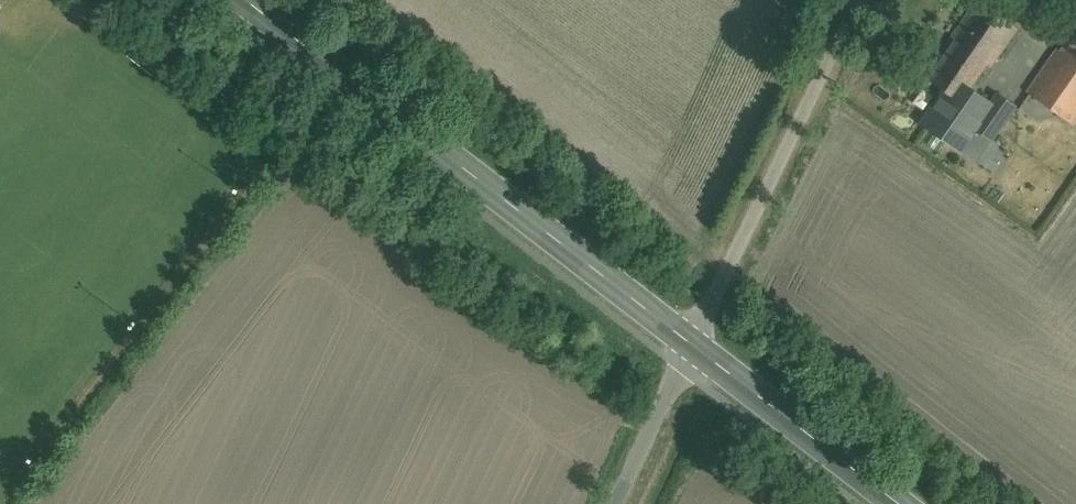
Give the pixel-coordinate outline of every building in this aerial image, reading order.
[(914,128),(978,171),(1024,103),(1069,134),(1075,123),(1075,24),(1027,96),(993,73),(1016,40),(973,11),(920,89),(934,98),(914,128)]
